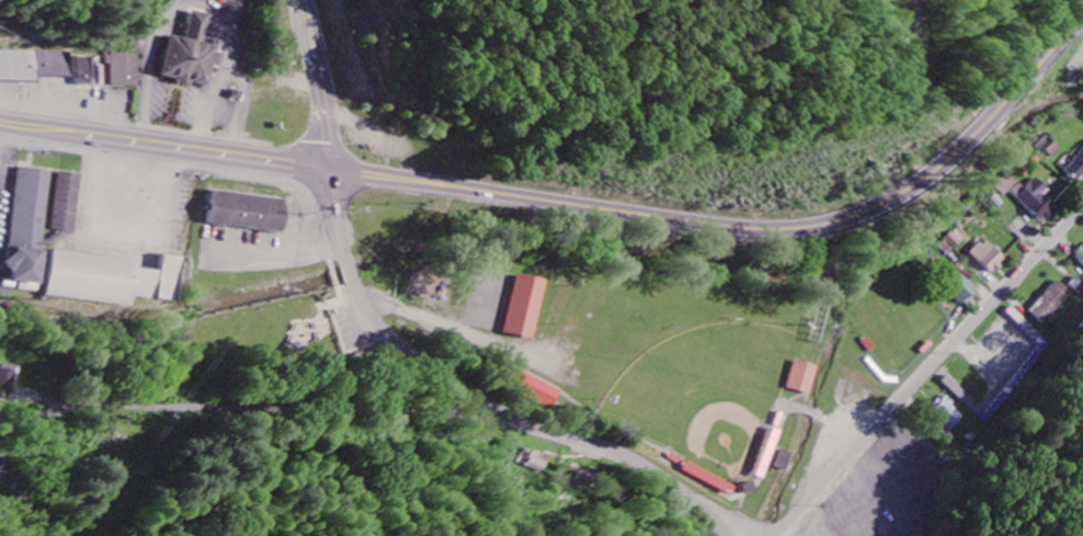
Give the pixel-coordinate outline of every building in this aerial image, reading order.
[(166,77),(175,38),(220,49),(210,89),(166,77)] [(76,79),(76,53),(0,52),(0,78),(76,79)] [(82,58),(82,85),(98,85),(98,58),(82,58)] [(110,60),(110,85),(124,85),(137,87),(138,61),(110,60)] [(1058,151),(1042,136),(1034,145),(1050,159),(1058,151)] [(1082,181),(1082,146),(1065,175),(1081,185),(1082,181)] [(11,285),(33,288),(45,163),(12,160),(2,253),(0,256),(0,266),(11,285)] [(55,167),(48,225),(69,227),(76,169),(55,167)] [(1016,185),(1005,175),(993,188),(1003,198),(1016,185)] [(1018,185),(1010,193),(1040,222),(1055,207),(1043,196),(1047,191),(1035,179),(1024,191),(1018,185)] [(213,225),(217,192),(287,202),(283,233),(213,225)] [(965,239),(954,230),(945,242),(956,251),(965,239)] [(972,255),(994,276),(1009,261),(986,240),(972,255)] [(49,247),(135,258),(134,267),(155,270),(158,252),(178,253),(173,297),(132,293),(132,305),(41,295),(49,247)] [(513,271),(543,276),(532,335),(502,330),(513,271)] [(966,306),(980,291),(963,277),(950,293),(966,306)] [(1076,296),(1061,282),(1033,312),(1048,326),(1076,296)] [(1054,343),(1014,311),(977,359),(1017,390),(1054,343)] [(791,356),(813,362),(807,389),(784,384),(791,356)] [(17,371),(0,370),(0,375),(0,396),(16,397),(17,371)] [(969,418),(947,397),(934,411),(956,432),(969,418)] [(9,461),(0,461),(0,482),(9,481),(9,461)] [(739,487),(705,473),(702,482),(736,496),(739,487)]
